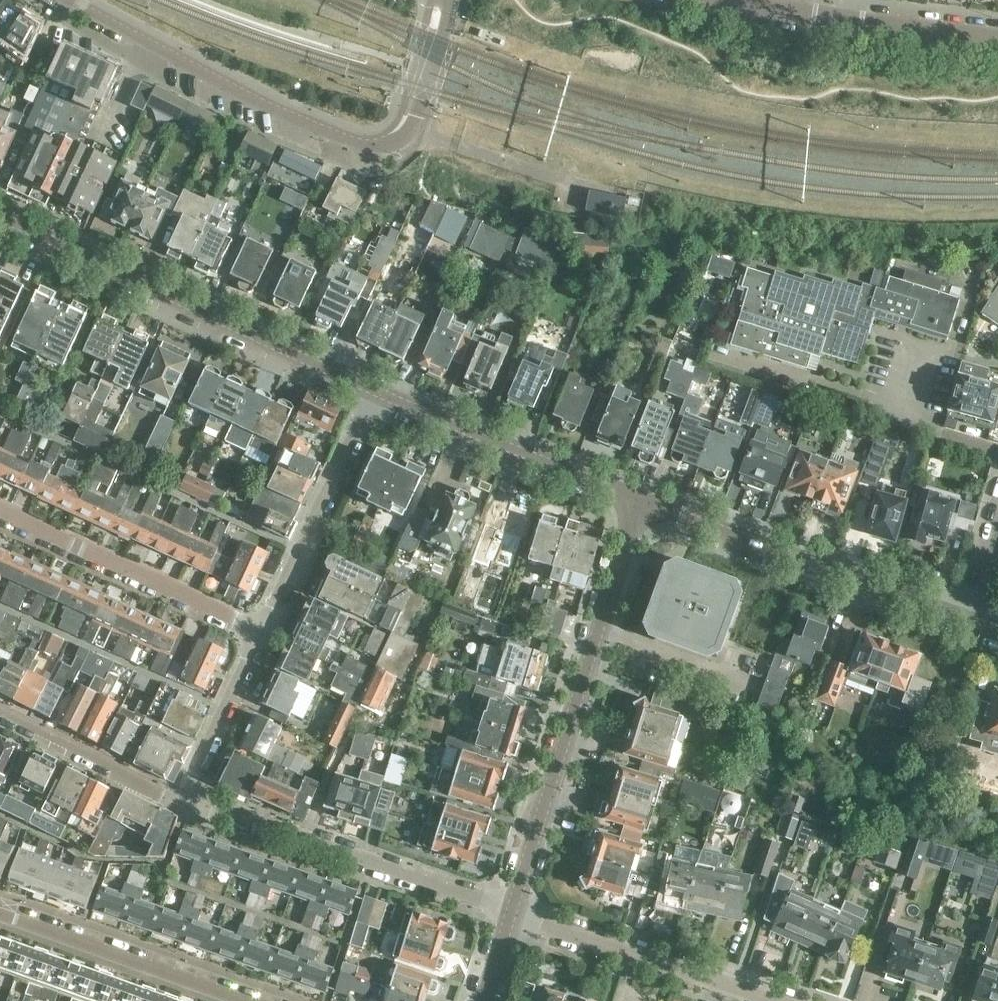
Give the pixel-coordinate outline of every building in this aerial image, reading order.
[(4,43),(24,12),(11,3),(11,0),(0,0),(0,41),(4,43)] [(40,23),(24,12),(4,43),(25,57),(40,23)] [(34,108),(18,142),(27,146),(13,175),(14,175),(9,188),(45,205),(52,192),(64,197),(62,202),(76,210),(77,208),(91,214),(101,192),(92,188),(96,181),(105,184),(115,162),(75,143),(80,133),(86,135),(101,104),(117,69),(116,68),(115,71),(64,47),(65,44),(63,44),(34,108)] [(35,44),(24,67),(36,72),(46,49),(35,44)] [(153,88),(140,83),(129,106),(142,112),(145,107),(153,88)] [(178,123),(188,102),(154,86),(153,88),(145,107),(178,123)] [(218,117),(188,102),(178,123),(177,125),(207,139),(218,117)] [(0,110),(0,167),(2,168),(5,161),(2,160),(12,140),(18,142),(34,108),(27,105),(23,114),(11,109),(9,114),(0,110)] [(219,160),(233,166),(239,152),(247,135),(234,129),(219,160)] [(247,135),(239,152),(268,166),(278,145),(249,131),(247,135)] [(128,227),(145,193),(136,189),(141,180),(127,174),(106,217),(128,227)] [(337,178),(328,198),(323,208),(329,211),(327,217),(334,220),(336,218),(350,224),(356,212),(365,193),(337,178)] [(154,198),(145,193),(128,227),(150,238),(171,194),(158,188),(154,198)] [(190,256),(205,222),(197,218),(200,211),(210,216),(216,200),(207,196),(205,200),(184,190),(172,214),(182,219),(168,247),(170,248),(166,254),(167,255),(179,260),(182,253),(190,256)] [(626,199),(590,191),(587,211),(622,218),(626,199)] [(297,193),(291,205),(303,210),(308,198),(297,193)] [(407,253),(417,258),(410,273),(414,275),(447,205),(431,200),(419,226),(420,227),(407,253)] [(454,245),(467,217),(447,208),(435,236),(454,245)] [(480,213),(464,246),(499,262),(505,249),(510,251),(514,240),(509,239),(510,236),(482,223),(486,215),(480,213)] [(216,227),(205,222),(190,256),(198,260),(194,267),(207,273),(211,266),(212,267),(227,235),(215,230),(216,227)] [(525,226),(517,252),(550,262),(558,236),(525,226)] [(573,233),(571,250),(608,253),(609,236),(573,233)] [(394,242),(383,237),(371,261),(383,266),(394,242)] [(256,287),(272,251),(247,239),(230,275),(240,280),(238,284),(240,289),(247,292),(253,290),(254,287),(256,287)] [(745,255),(742,262),(749,264),(751,257),(745,255)] [(298,308),(316,272),(291,260),(274,296),(276,297),(274,301),(275,304),(283,308),(288,307),(289,303),(298,308)] [(383,267),(375,263),(368,277),(376,282),(383,267)] [(859,365),(860,364),(820,352),(827,328),(782,313),(787,297),(769,291),(774,276),(748,268),(742,287),(748,289),(741,311),(738,320),(731,345),(807,369),(812,355),(820,357),(821,353),(859,365)] [(874,268),(870,284),(879,287),(884,271),(874,268)] [(0,273),(0,336),(4,337),(11,321),(7,319),(22,286),(13,283),(17,275),(2,269),(0,273)] [(776,271),(774,276),(769,291),(787,297),(782,313),(827,328),(820,352),(860,364),(874,318),(863,315),(869,297),(860,294),(862,289),(833,280),(832,285),(805,276),(803,280),(776,271)] [(333,280),(332,282),(325,279),(315,300),(322,303),(316,315),(317,316),(315,320),(317,325),(325,329),(330,327),(332,323),(341,328),(351,306),(354,307),(367,280),(355,274),(349,288),(333,280)] [(989,290),(995,295),(984,313),(997,322),(997,276),(989,290)] [(919,302),(911,330),(947,341),(959,300),(890,278),(885,291),(919,302)] [(863,284),(862,289),(860,294),(869,297),(863,315),(874,318),(911,330),(919,302),(885,291),(863,284)] [(38,353),(61,304),(52,300),(55,293),(40,286),(37,293),(36,293),(13,342),(38,353)] [(951,286),(949,294),(959,297),(961,289),(951,286)] [(379,348),(394,315),(396,312),(397,313),(401,303),(379,292),(374,302),(373,302),(358,335),(359,335),(357,340),(358,344),(365,347),(370,346),(370,344),(379,348)] [(70,309),(61,304),(38,353),(63,364),(86,316),(85,315),(88,308),(73,301),(70,309)] [(454,353),(472,362),(482,338),(486,330),(477,326),(479,321),(471,318),(467,326),(452,320),(454,314),(443,310),(439,320),(419,364),(428,368),(430,364),(432,365),(429,372),(441,378),(444,371),(446,371),(454,353)] [(102,377),(122,333),(113,329),(116,321),(103,315),(100,322),(97,321),(83,352),(96,358),(90,371),(102,377)] [(419,327),(394,315),(379,348),(378,350),(385,353),(388,358),(396,362),(401,360),(402,361),(419,327)] [(98,386),(80,425),(74,440),(104,454),(113,432),(95,423),(110,391),(111,392),(115,383),(127,389),(148,344),(145,343),(148,336),(136,330),(132,337),(122,333),(102,377),(100,382),(98,386)] [(482,338),(472,362),(465,379),(466,380),(464,384),(466,388),(475,392),(479,390),(481,386),(490,390),(508,348),(513,337),(502,332),(497,344),(482,338)] [(590,338),(577,333),(568,355),(562,370),(570,374),(553,415),(563,419),(562,424),(563,428),(572,431),(576,429),(578,425),(579,426),(593,390),(579,384),(581,378),(573,375),(580,359),(581,360),(590,338)] [(655,387),(666,358),(672,341),(660,337),(654,353),(653,353),(641,381),(655,387)] [(162,341),(139,393),(139,394),(166,406),(167,406),(190,353),(162,341)] [(554,367),(562,370),(568,355),(556,350),(555,353),(530,343),(523,361),(508,397),(509,397),(507,401),(509,406),(518,409),(522,407),(524,403),(533,407),(542,385),(545,387),(551,373),(554,367)] [(976,365),(962,360),(957,377),(948,410),(991,422),(997,398),(997,386),(978,380),(979,376),(997,381),(997,371),(976,365)] [(694,374),(681,369),(682,365),(671,361),(664,378),(670,380),(666,391),(684,398),(694,374)] [(15,380),(24,384),(33,366),(24,362),(15,380)] [(33,366),(24,384),(10,412),(26,419),(37,396),(35,395),(39,387),(35,385),(42,371),(33,366)] [(211,413),(226,380),(219,377),(221,373),(218,369),(211,366),(206,367),(189,403),(211,413)] [(228,377),(226,380),(211,413),(205,426),(219,432),(222,425),(230,428),(232,423),(248,391),(241,387),(243,384),(239,379),(232,376),(228,377)] [(80,425),(98,386),(100,382),(91,378),(87,387),(77,382),(61,416),(80,425)] [(616,386),(612,397),(608,407),(597,403),(591,419),(601,423),(597,433),(599,434),(596,441),(609,446),(612,439),(614,440),(613,443),(622,447),(623,443),(640,402),(629,397),(631,392),(616,386)] [(751,426),(763,394),(752,389),(740,422),(751,426)] [(255,394),(248,391),(232,423),(230,428),(225,440),(246,450),(248,446),(270,401),(271,397),(269,394),(261,390),(256,390),(255,394)] [(310,391),(299,414),(295,423),(314,431),(318,422),(331,429),(342,406),(310,391)] [(765,391),(763,394),(751,426),(762,430),(766,430),(779,395),(765,391)] [(277,404),(270,401),(248,446),(270,456),(294,407),(291,404),(283,400),(278,400),(277,404)] [(655,456),(669,422),(673,412),(649,403),(632,447),(642,451),(639,457),(641,462),(647,465),(652,462),(655,456)] [(150,476),(156,463),(175,422),(162,416),(137,470),(150,476)] [(946,417),(944,426),(954,429),(957,420),(946,417)] [(698,466),(710,433),(696,428),(698,423),(684,418),(670,456),(673,461),(678,463),(683,461),(698,466)] [(899,450),(904,435),(878,427),(858,480),(877,488),(892,447),(899,450)] [(0,447),(0,478),(12,452),(21,433),(12,429),(3,448),(0,447)] [(19,486),(31,461),(21,457),(30,437),(21,433),(12,452),(0,478),(19,486)] [(724,438),(710,433),(698,466),(712,472),(715,477),(721,479),(726,476),(740,439),(726,434),(724,438)] [(283,440),(279,447),(302,457),(306,450),(308,444),(297,439),(285,434),(283,440)] [(42,436),(37,447),(43,449),(48,438),(42,436)] [(42,466),(31,461),(19,486),(38,495),(48,473),(50,470),(62,444),(54,441),(42,466)] [(759,441),(758,445),(752,443),(741,472),(750,476),(747,484),(762,490),(765,481),(774,485),(784,459),(790,461),(793,453),(780,449),(778,457),(771,454),(774,444),(766,441),(759,441)] [(278,465),(311,480),(318,464),(302,457),(279,447),(272,462),(278,465)] [(377,507),(398,466),(389,462),(392,455),(377,448),(358,489),(369,495),(366,502),(377,507)] [(813,499),(827,463),(800,452),(786,489),(813,499)] [(842,468),(827,463),(813,499),(811,507),(837,517),(854,473),(859,463),(846,458),(842,468)] [(57,504),(72,469),(75,463),(68,459),(65,466),(63,465),(57,478),(48,473),(38,495),(57,504)] [(87,486),(85,491),(75,512),(94,521),(106,494),(97,490),(100,483),(109,487),(117,470),(99,461),(91,478),(87,486)] [(405,470),(398,466),(377,507),(402,518),(405,511),(424,470),(409,463),(405,470)] [(278,465),(268,488),(301,503),(302,503),(312,480),(278,465)] [(80,473),(72,469),(57,504),(75,512),(85,491),(77,487),(79,483),(76,481),(80,473)] [(176,486),(180,477),(168,472),(164,481),(176,486)] [(117,499),(106,494),(94,521),(113,529),(132,488),(136,478),(128,475),(117,499)] [(198,496),(205,481),(196,477),(194,480),(182,475),(181,478),(180,477),(176,486),(198,496)] [(205,481),(198,496),(206,499),(213,484),(205,481)] [(253,505),(246,520),(250,522),(261,527),(269,510),(293,520),(297,512),(301,503),(268,488),(262,485),(254,503),(253,505)] [(141,492),(132,488),(113,529),(132,538),(142,516),(132,512),(141,492)] [(895,489),(893,495),(892,499),(878,495),(875,505),(869,504),(866,506),(863,516),(865,520),(870,522),(867,532),(892,539),(904,498),(906,492),(895,489)] [(944,541),(955,500),(938,495),(939,494),(919,489),(905,538),(924,544),(926,536),(944,541)] [(469,521),(474,508),(475,507),(467,503),(470,498),(468,494),(460,490),(456,492),(453,497),(446,494),(432,523),(428,521),(431,513),(417,507),(398,546),(410,551),(415,549),(419,539),(436,546),(432,555),(433,562),(444,567),(449,563),(453,554),(454,554),(456,551),(461,538),(469,521)] [(142,516),(132,538),(150,546),(162,521),(152,516),(160,496),(151,492),(142,512),(143,512),(142,516)] [(229,512),(246,520),(253,505),(236,497),(229,512)] [(961,502),(957,516),(972,520),(975,505),(961,502)] [(484,524),(471,561),(487,567),(490,561),(510,569),(529,519),(526,518),(528,510),(509,503),(499,530),(484,524)] [(169,555),(190,510),(180,505),(171,525),(162,521),(150,546),(169,555)] [(188,564),(200,538),(189,533),(198,513),(190,510),(169,555),(188,564)] [(261,527),(288,540),(297,522),(293,520),(269,510),(261,527)] [(360,527),(366,530),(372,518),(365,515),(360,527)] [(553,568),(564,530),(554,527),(556,521),(543,516),(540,523),(528,560),(553,568)] [(372,518),(366,530),(375,535),(381,523),(372,518)] [(549,580),(560,583),(564,571),(565,572),(580,524),(567,520),(564,530),(553,568),(549,580)] [(209,542),(200,538),(188,564),(207,572),(214,575),(218,565),(228,569),(232,560),(236,551),(227,547),(232,537),(225,534),(228,527),(218,522),(209,542)] [(602,530),(580,524),(565,572),(564,571),(560,583),(584,590),(602,530)] [(355,535),(351,545),(366,552),(371,542),(355,535)] [(241,541),(236,551),(232,560),(258,572),(267,553),(241,541)] [(0,549),(0,577),(1,575),(11,554),(0,549)] [(371,550),(362,569),(381,578),(390,559),(371,550)] [(10,606),(29,562),(11,554),(1,575),(10,579),(0,601),(10,606)] [(330,577),(376,600),(385,582),(381,580),(382,579),(381,578),(362,569),(335,556),(330,557),(327,563),(329,568),(334,570),(330,577)] [(249,591),(258,572),(232,560),(228,569),(223,579),(230,582),(240,587),(249,591)] [(39,592),(48,571),(29,562),(10,606),(18,609),(28,587),(39,592)] [(647,625),(651,635),(708,655),(717,651),(738,594),(733,585),(677,564),(667,569),(647,625)] [(47,596),(57,601),(67,579),(48,571),(39,592),(28,614),(37,618),(47,596)] [(366,619),(376,600),(330,577),(327,584),(322,582),(318,584),(315,590),(316,595),(363,618),(363,617),(366,619)] [(67,579),(57,601),(64,604),(62,608),(65,610),(61,618),(63,619),(58,628),(66,631),(86,588),(67,579)] [(230,582),(224,597),(234,601),(240,587),(230,582)] [(387,605),(388,606),(389,606),(401,612),(412,590),(397,584),(387,605)] [(542,605),(547,587),(542,585),(541,589),(535,587),(531,602),(542,605)] [(87,614),(95,618),(105,596),(86,588),(66,631),(76,636),(87,614)] [(412,590),(401,612),(398,619),(392,632),(391,634),(403,639),(425,595),(412,590)] [(112,630),(123,605),(105,596),(95,618),(84,639),(92,643),(101,625),(112,630)] [(300,621),(328,634),(339,611),(310,598),(300,621)] [(540,631),(561,637),(568,613),(552,608),(553,602),(549,600),(540,631)] [(122,657),(142,613),(123,605),(112,630),(121,634),(112,653),(122,657)] [(389,606),(380,626),(392,632),(398,619),(401,612),(389,606)] [(802,611),(785,656),(775,652),(756,705),(774,711),(788,674),(791,675),(796,660),(809,665),(814,649),(819,651),(828,627),(824,626),(826,620),(802,611)] [(6,613),(0,625),(0,638),(9,642),(14,631),(20,620),(6,613)] [(149,647),(161,622),(142,613),(122,657),(140,665),(146,653),(140,650),(137,658),(133,656),(139,642),(149,647)] [(508,639),(512,629),(482,617),(478,630),(508,639)] [(42,644),(47,633),(20,620),(14,631),(42,644)] [(324,643),(328,634),(300,621),(289,643),(318,657),(325,660),(331,647),(324,643)] [(186,633),(161,622),(149,647),(159,651),(150,670),(166,677),(173,662),(178,664),(184,666),(188,657),(192,648),(181,643),(186,633)] [(375,656),(386,634),(374,628),(364,651),(375,656)] [(197,638),(192,648),(188,657),(213,669),(227,640),(208,631),(203,641),(197,638)] [(65,640),(47,633),(42,644),(39,650),(47,654),(45,658),(54,662),(58,654),(65,640)] [(356,707),(355,709),(361,711),(364,704),(380,711),(395,679),(400,681),(417,646),(403,639),(391,634),(375,668),(368,681),(356,707)] [(875,688),(891,645),(888,644),(887,641),(881,638),(878,640),(862,634),(848,672),(849,669),(828,661),(814,700),(835,707),(836,702),(841,690),(843,686),(846,677),(875,688)] [(307,680),(318,657),(289,643),(278,666),(307,680)] [(493,691),(504,695),(508,683),(537,691),(548,655),(507,643),(504,651),(483,645),(478,664),(480,664),(478,672),(466,669),(465,673),(449,668),(447,676),(476,685),(476,686),(493,691)] [(895,646),(891,645),(875,688),(887,693),(891,694),(888,704),(917,715),(928,684),(912,678),(921,656),(905,650),(903,646),(897,644),(895,646)] [(68,693),(87,655),(89,651),(80,647),(75,655),(76,656),(71,667),(58,660),(47,682),(34,709),(50,717),(63,691),(68,693)] [(35,659),(37,653),(27,648),(17,667),(7,662),(0,676),(0,692),(14,699),(32,664),(35,659)] [(79,733),(115,663),(89,651),(87,655),(92,658),(86,671),(95,675),(88,689),(79,685),(60,723),(79,733)] [(375,668),(348,655),(341,668),(368,681),(375,668)] [(188,657),(184,666),(179,677),(204,688),(213,669),(188,657)] [(35,659),(32,664),(14,699),(34,709),(47,682),(32,674),(36,666),(39,661),(35,659)] [(119,704),(108,699),(119,678),(128,682),(127,684),(131,686),(137,674),(115,663),(79,733),(99,743),(119,704)] [(368,681),(341,668),(333,664),(330,670),(337,673),(331,686),(346,693),(342,701),(356,707),(368,681)] [(300,681),(276,670),(261,703),(289,716),(299,695),(294,692),(300,681)] [(423,671),(416,682),(425,688),(433,677),(423,671)] [(151,695),(157,683),(137,674),(131,686),(151,695)] [(194,739),(163,724),(173,705),(168,702),(174,691),(174,690),(163,685),(152,706),(135,742),(129,754),(137,758),(135,764),(166,779),(174,783),(191,747),(190,746),(194,739)] [(493,691),(476,686),(471,698),(481,701),(478,711),(483,713),(481,721),(517,732),(526,702),(504,695),(493,691)] [(195,739),(211,707),(174,690),(174,691),(168,702),(173,705),(163,724),(194,739),(195,739)] [(997,692),(989,720),(987,719),(984,730),(986,731),(986,732),(990,734),(988,741),(997,743),(997,692)] [(632,730),(670,740),(678,715),(696,721),(700,706),(664,693),(660,709),(650,706),(645,699),(634,705),(638,711),(632,730)] [(135,742),(152,706),(140,700),(134,713),(121,707),(102,745),(122,755),(130,740),(135,742)] [(336,749),(355,709),(356,707),(342,701),(323,742),(336,749)] [(240,746),(275,763),(282,766),(289,751),(274,744),(282,727),(255,714),(240,746)] [(444,745),(446,746),(502,763),(504,756),(509,758),(509,757),(516,758),(520,746),(513,743),(517,732),(481,721),(478,731),(473,730),(469,743),(447,736),(444,745)] [(640,765),(662,772),(673,775),(676,768),(667,765),(670,755),(666,754),(670,740),(632,730),(625,728),(621,740),(629,742),(625,753),(642,758),(640,765)] [(368,760),(376,736),(364,733),(363,735),(356,733),(349,754),(368,760)] [(17,750),(19,747),(0,738),(0,782),(3,784),(10,770),(13,771),(22,752),(17,750)] [(507,764),(502,763),(446,746),(439,768),(441,769),(497,785),(499,779),(502,780),(507,764)] [(282,766),(275,763),(267,778),(261,775),(249,798),(249,799),(259,803),(263,801),(288,812),(299,791),(290,786),(296,773),(304,757),(298,755),(289,751),(282,766)] [(221,785),(249,798),(261,775),(265,766),(237,753),(231,765),(225,762),(222,766),(215,781),(222,784),(221,785)] [(33,756),(32,757),(26,754),(17,773),(23,776),(20,783),(42,793),(56,766),(55,766),(57,761),(45,755),(42,760),(33,756)] [(392,754),(383,781),(400,786),(408,759),(392,754)] [(313,765),(308,777),(318,781),(323,770),(313,765)] [(659,780),(662,772),(640,765),(638,773),(621,768),(620,770),(613,768),(609,780),(617,783),(613,793),(651,804),(658,780),(659,780)] [(742,791),(750,770),(735,765),(728,786),(742,791)] [(52,780),(35,814),(51,822),(51,821),(53,817),(54,817),(60,806),(71,812),(88,779),(83,776),(85,773),(75,768),(73,771),(67,768),(63,766),(56,781),(52,780)] [(490,808),(497,785),(441,769),(435,791),(490,808)] [(319,784),(311,800),(325,806),(333,778),(324,773),(319,784)] [(345,821),(357,781),(348,779),(347,780),(334,776),(333,778),(325,806),(325,807),(326,807),(324,813),(337,817),(337,818),(345,821)] [(299,791),(288,812),(302,819),(311,800),(319,784),(305,777),(299,791)] [(96,838),(107,817),(109,813),(119,794),(88,779),(71,812),(83,818),(78,828),(90,835),(96,838)] [(370,820),(374,807),(380,789),(366,785),(367,784),(357,781),(345,821),(353,823),(353,822),(367,826),(369,820),(370,820)] [(374,807),(388,811),(394,793),(380,789),(374,807)] [(164,856),(178,817),(160,808),(124,791),(110,818),(107,817),(96,838),(89,853),(95,856),(123,856),(135,856),(147,857),(164,856)] [(624,823),(622,831),(641,837),(643,829),(651,804),(613,793),(610,803),(602,801),(598,814),(606,817),(606,818),(624,823)] [(733,794),(731,794),(729,794),(727,794),(725,795),(723,797),(722,799),(721,800),(721,802),(721,805),(721,807),(722,809),(723,810),(725,812),(727,813),(729,813),(731,814),(733,813),(735,813),(737,812),(738,810),(740,809),(740,807),(741,805),(741,802),(740,800),(740,799),(738,797),(737,795),(735,794),(733,794)] [(6,795),(5,797),(0,807),(0,809),(22,820),(28,823),(33,813),(35,809),(6,795)] [(793,795),(788,810),(799,814),(804,798),(793,795)] [(486,834),(491,818),(434,801),(427,823),(434,825),(480,840),(483,833),(486,834)] [(382,830),(388,811),(374,807),(370,820),(369,826),(382,830)] [(800,816),(788,811),(780,833),(792,838),(800,816)] [(64,827),(51,821),(51,822),(35,814),(33,813),(28,823),(58,838),(64,827)] [(835,834),(810,824),(803,821),(794,844),(805,848),(809,837),(831,845),(835,834)] [(478,848),(480,840),(434,825),(432,833),(436,834),(431,850),(442,854),(442,856),(458,860),(458,859),(476,864),(481,849),(478,848)] [(200,874),(211,842),(182,832),(183,831),(182,830),(180,835),(178,834),(178,835),(180,836),(174,851),(195,858),(190,871),(192,871),(200,874)] [(638,844),(641,837),(622,831),(619,839),(601,833),(597,844),(590,842),(586,854),(594,856),(593,858),(631,869),(635,854),(639,856),(642,846),(638,844)] [(780,842),(769,838),(765,837),(754,872),(768,877),(776,853),(780,842)] [(27,888),(45,840),(41,839),(35,853),(20,848),(17,856),(8,881),(27,888)] [(46,895),(58,861),(43,856),(49,842),(45,840),(27,888),(46,895)] [(895,868),(900,853),(877,845),(877,844),(862,840),(857,856),(895,868)] [(0,841),(0,878),(0,879),(15,847),(0,841)] [(913,841),(902,874),(917,879),(928,846),(913,841)] [(214,865),(233,872),(240,852),(211,842),(200,874),(209,878),(214,865)] [(684,899),(690,900),(701,850),(677,844),(675,844),(672,859),(669,872),(653,869),(652,876),(647,895),(663,899),(662,902),(668,905),(677,907),(682,906),(684,899)] [(687,908),(715,914),(717,906),(724,870),(727,855),(701,850),(690,900),(687,908)] [(243,904),(253,907),(269,863),(240,852),(233,872),(253,879),(243,904)] [(72,866),(58,861),(46,895),(65,902),(80,858),(76,857),(72,866)] [(87,861),(80,858),(65,902),(84,909),(96,875),(84,870),(87,861)] [(644,900),(652,876),(643,873),(631,869),(593,858),(588,874),(581,879),(586,888),(593,885),(623,894),(626,884),(635,886),(632,896),(644,900)] [(973,877),(996,885),(997,879),(997,864),(980,859),(973,877)] [(269,863),(253,907),(263,910),(272,885),(291,892),(298,873),(269,863)] [(859,884),(865,868),(855,865),(850,881),(859,884)] [(751,875),(724,870),(717,906),(722,907),(721,913),(726,916),(735,918),(741,917),(750,876),(751,875)] [(123,919),(139,873),(130,871),(126,884),(124,884),(120,896),(100,889),(95,904),(92,903),(91,905),(94,905),(92,910),(93,910),(94,909),(123,919)] [(195,886),(200,874),(192,871),(187,883),(195,886)] [(151,929),(158,909),(139,903),(143,890),(142,890),(146,876),(139,873),(123,919),(151,929)] [(302,924),(312,927),(327,883),(298,873),(291,892),(311,899),(302,924)] [(219,895),(224,883),(209,878),(200,874),(195,886),(219,895)] [(356,893),(327,883),(312,927),(321,930),(329,906),(350,913),(355,898),(358,899),(358,897),(356,896),(357,892),(356,892),(356,893)] [(799,932),(811,903),(791,894),(792,891),(788,889),(772,927),(775,931),(782,934),(786,934),(789,928),(799,932)] [(179,939),(195,895),(186,892),(177,916),(158,909),(151,929),(179,939)] [(204,898),(195,895),(179,939),(208,949),(215,930),(195,923),(204,898)] [(376,899),(364,895),(355,921),(349,945),(361,950),(367,925),(376,899)] [(376,899),(367,925),(378,929),(387,903),(376,899)] [(210,900),(205,911),(220,917),(224,905),(210,900)] [(822,908),(811,903),(799,932),(823,943),(838,910),(824,904),(822,908)] [(841,911),(838,910),(823,943),(829,945),(826,952),(829,957),(838,961),(844,961),(862,921),(858,919),(856,923),(839,915),(841,911)] [(402,926),(400,934),(443,949),(446,942),(449,943),(453,940),(455,932),(453,928),(413,914),(407,911),(402,926)] [(238,960),(254,915),(245,912),(240,924),(236,937),(215,930),(208,949),(238,960)] [(263,919),(254,915),(238,960),(266,971),(274,950),(255,943),(259,931),(263,919)] [(989,946),(996,925),(984,920),(977,941),(989,946)] [(914,979),(926,941),(913,937),(914,933),(901,929),(898,937),(892,935),(885,959),(891,960),(885,977),(901,983),(904,975),(914,979)] [(295,981),(312,936),(302,932),(298,944),(293,957),(274,950),(266,971),(295,981)] [(443,949),(400,934),(397,943),(393,956),(399,958),(439,973),(444,970),(446,963),(443,958),(441,957),(443,949)] [(321,939),(312,936),(295,981),(325,992),(325,993),(327,989),(329,990),(329,989),(327,988),(334,971),(312,963),(317,951),(321,939)] [(17,973),(26,947),(0,938),(0,967),(17,973)] [(944,947),(926,941),(914,979),(940,987),(943,978),(949,980),(958,952),(959,946),(945,942),(944,947)] [(38,981),(47,955),(49,951),(36,947),(34,950),(26,947),(17,973),(38,981)] [(60,988),(69,963),(47,955),(38,981),(60,988)] [(986,956),(983,966),(971,1000),(997,1000),(997,960),(986,956)] [(81,996),(90,970),(69,963),(60,988),(81,996)] [(341,971),(367,980),(371,970),(359,966),(359,968),(344,963),(341,971)] [(383,987),(425,1000),(427,1000),(430,994),(432,996),(437,993),(439,985),(437,981),(396,966),(387,964),(380,984),(384,985),(383,987)] [(112,978),(113,974),(100,969),(99,973),(90,970),(81,996),(96,1000),(104,1000),(112,978)] [(362,994),(367,980),(341,971),(335,990),(347,995),(349,989),(362,994)] [(133,986),(112,978),(104,1000),(128,1000),(133,986)] [(32,996),(36,985),(29,982),(25,994),(32,996)] [(40,999),(44,988),(36,985),(32,996),(40,999)] [(155,994),(156,990),(143,985),(141,989),(133,986),(128,1000),(152,1000),(155,994)] [(383,987),(381,995),(387,998),(386,1000),(425,1000),(383,987)] [(580,1000),(546,990),(542,1000),(583,1000),(580,1000)] [(178,997),(165,993),(164,997),(155,994),(152,1000),(177,1000),(178,997)]
